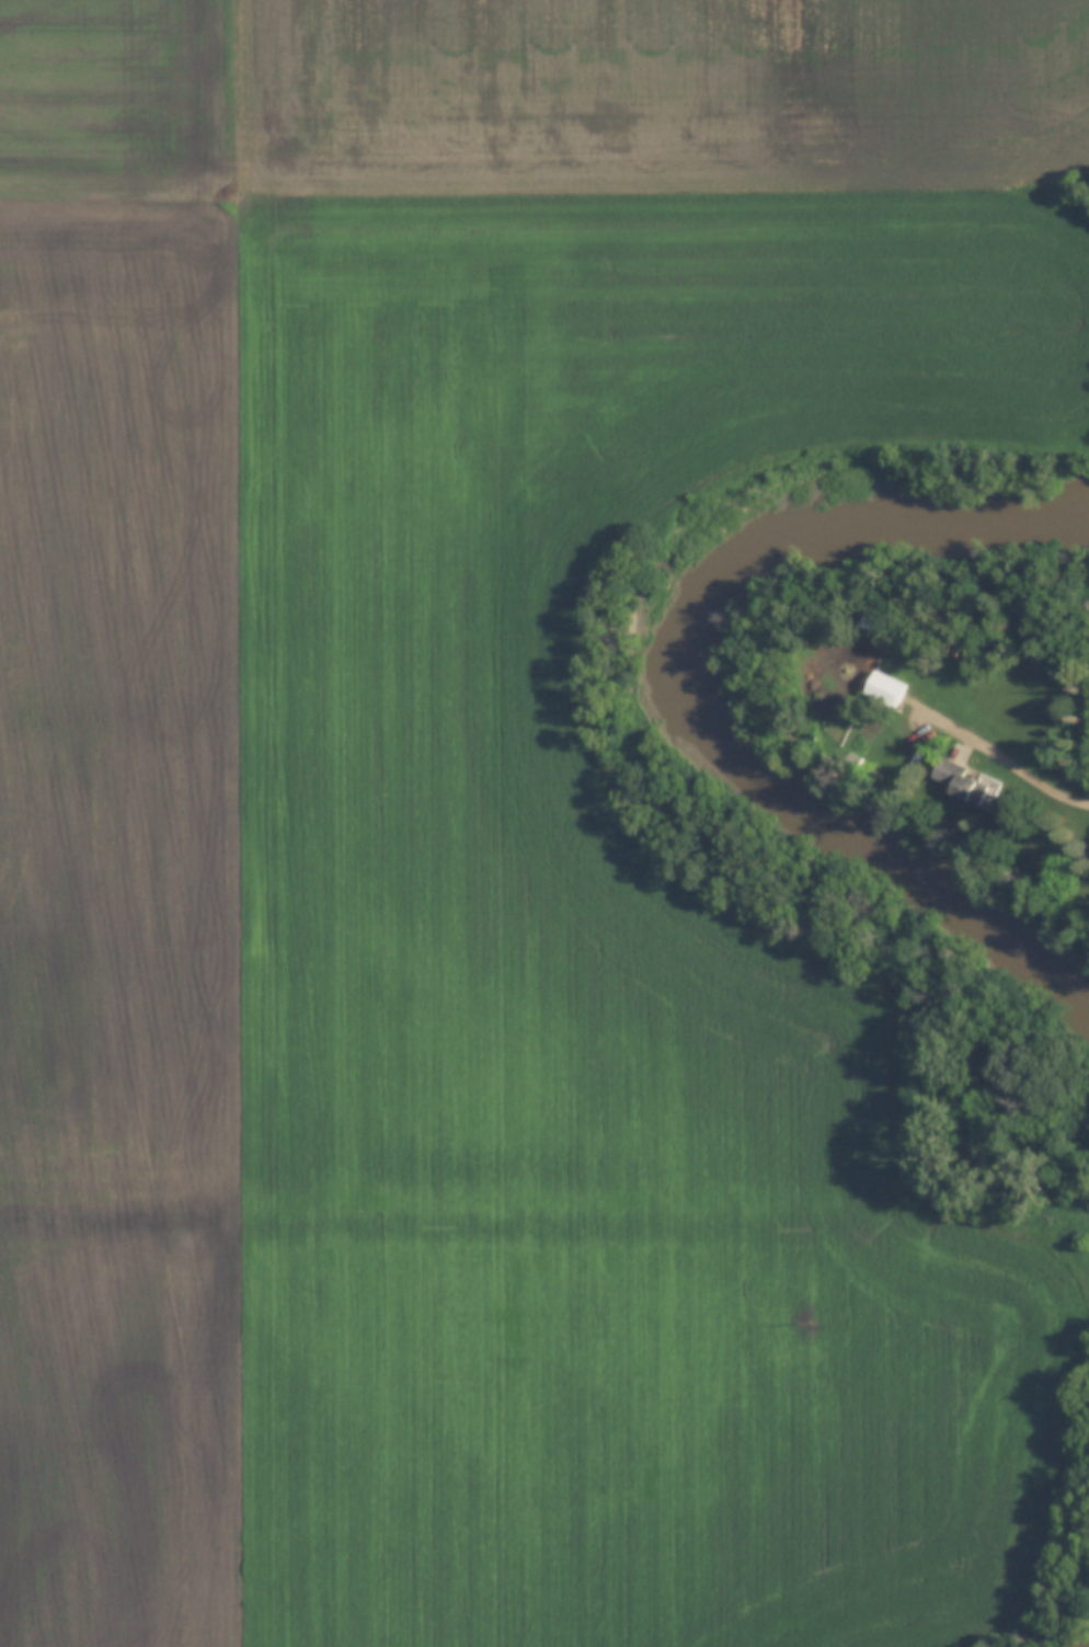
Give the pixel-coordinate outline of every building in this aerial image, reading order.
[(906,685),(872,669),(860,693),(894,710),(906,685)] [(944,795),(974,806),(983,781),(964,774),(966,767),(936,757),(928,779),(947,786),(944,795)]
